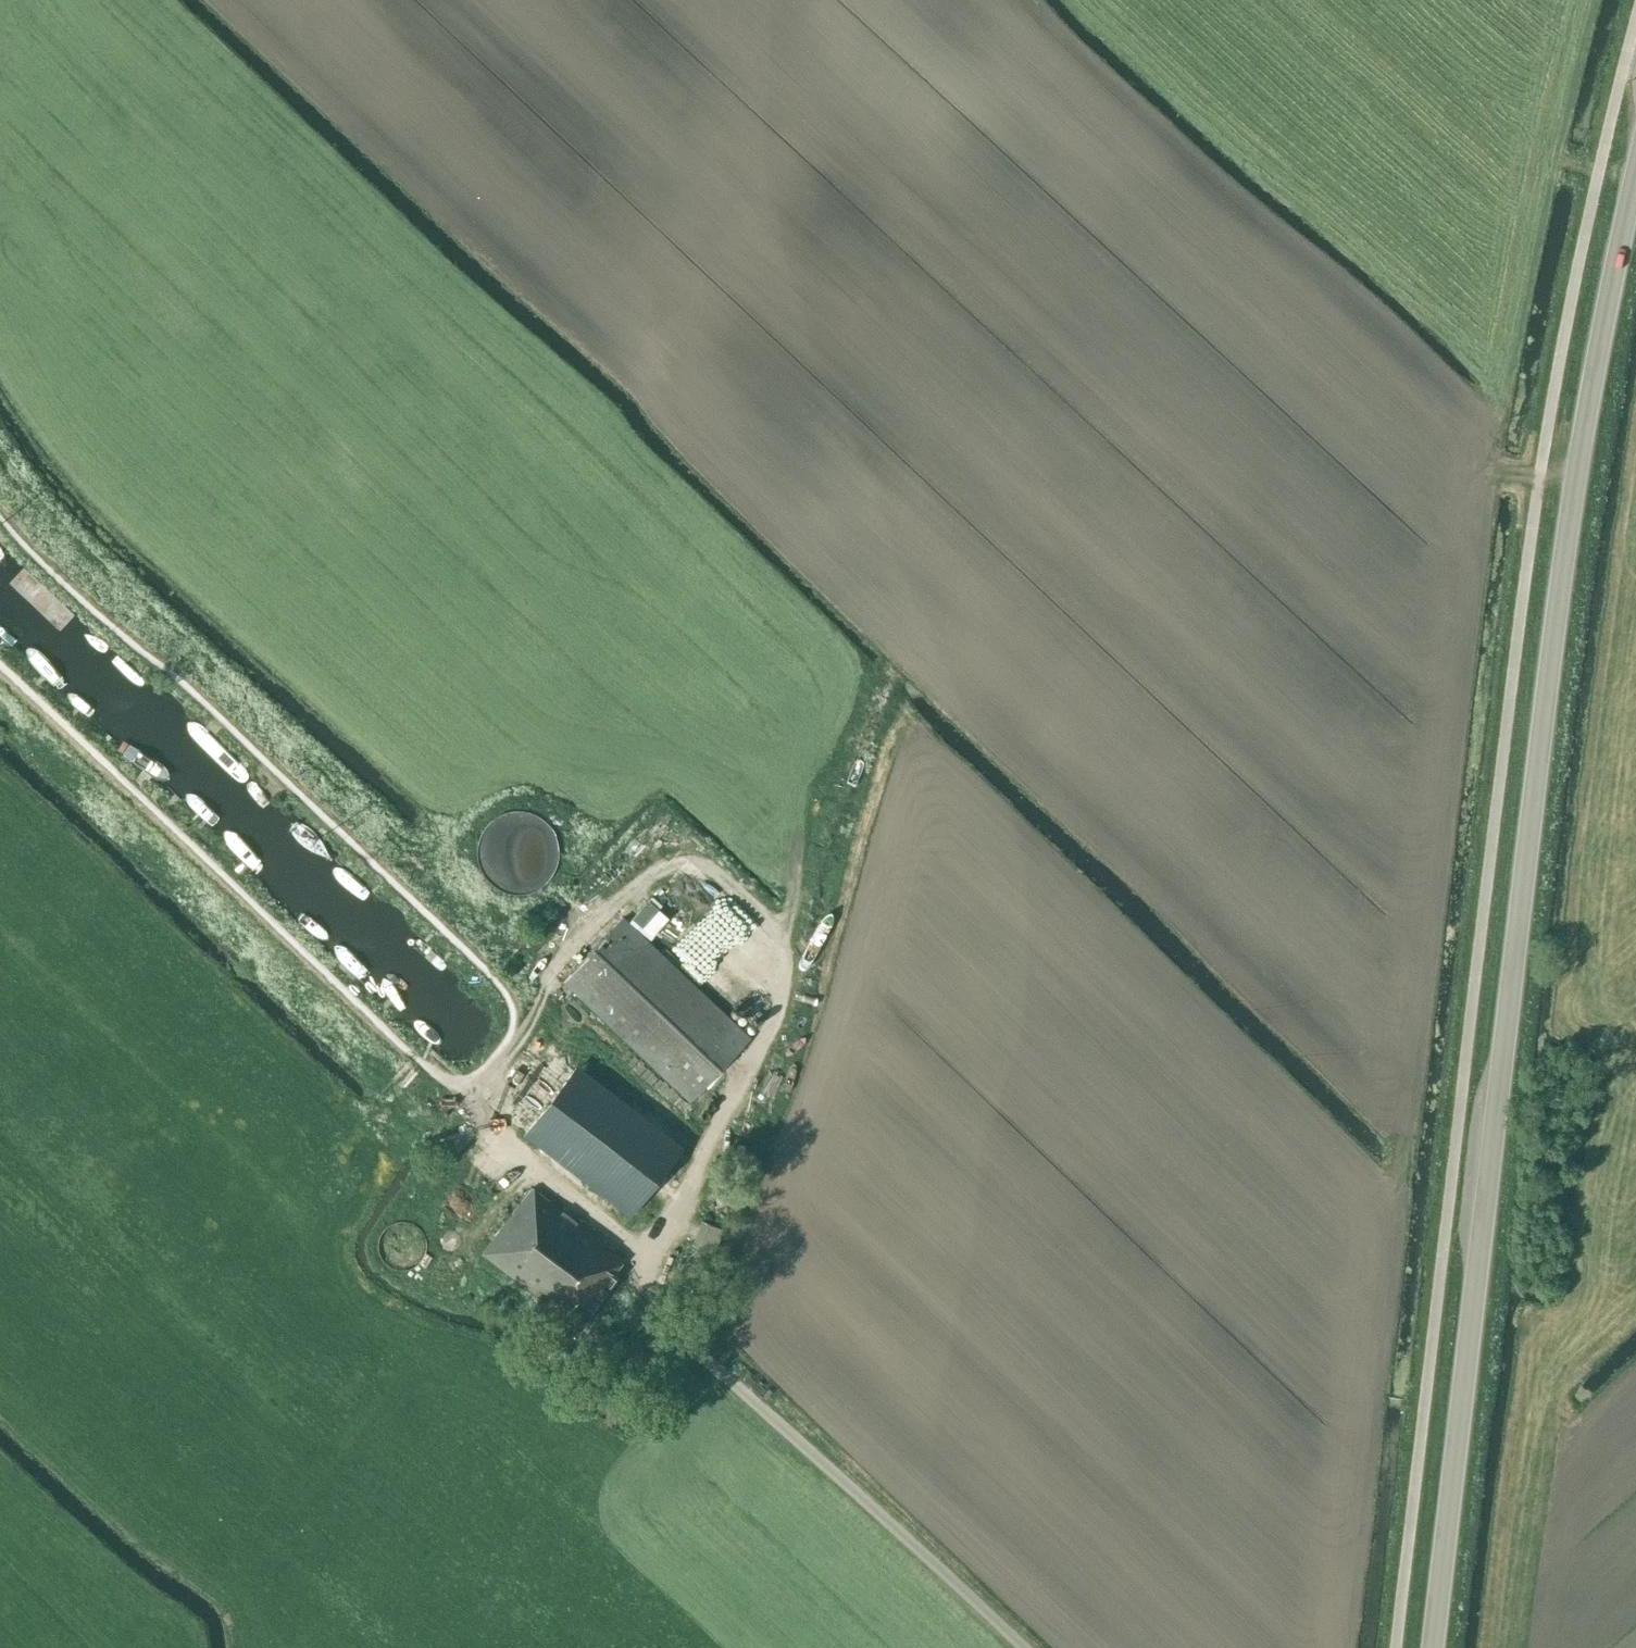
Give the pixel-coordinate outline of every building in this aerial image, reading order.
[(523,812),(515,811),(511,812),(504,813),(500,815),(494,819),(489,823),(485,828),(481,835),(479,841),(477,847),(476,853),(476,860),(478,866),(480,872),(484,878),(487,882),(493,886),(499,890),(505,893),(511,895),(520,895),(528,894),(534,892),(540,888),(545,883),(550,878),(554,872),(557,865),(559,858),(559,850),(557,843),(555,835),(551,829),(547,824),(541,819),(535,816),(529,813),(523,812)] [(563,982),(690,1102),(750,1038),(623,919),(563,982)] [(575,1062),(526,1128),(629,1208),(679,1141),(575,1062)] [(582,1326),(618,1277),(613,1274),(624,1259),(532,1188),(482,1254),(564,1316),(566,1314),(582,1326)]
